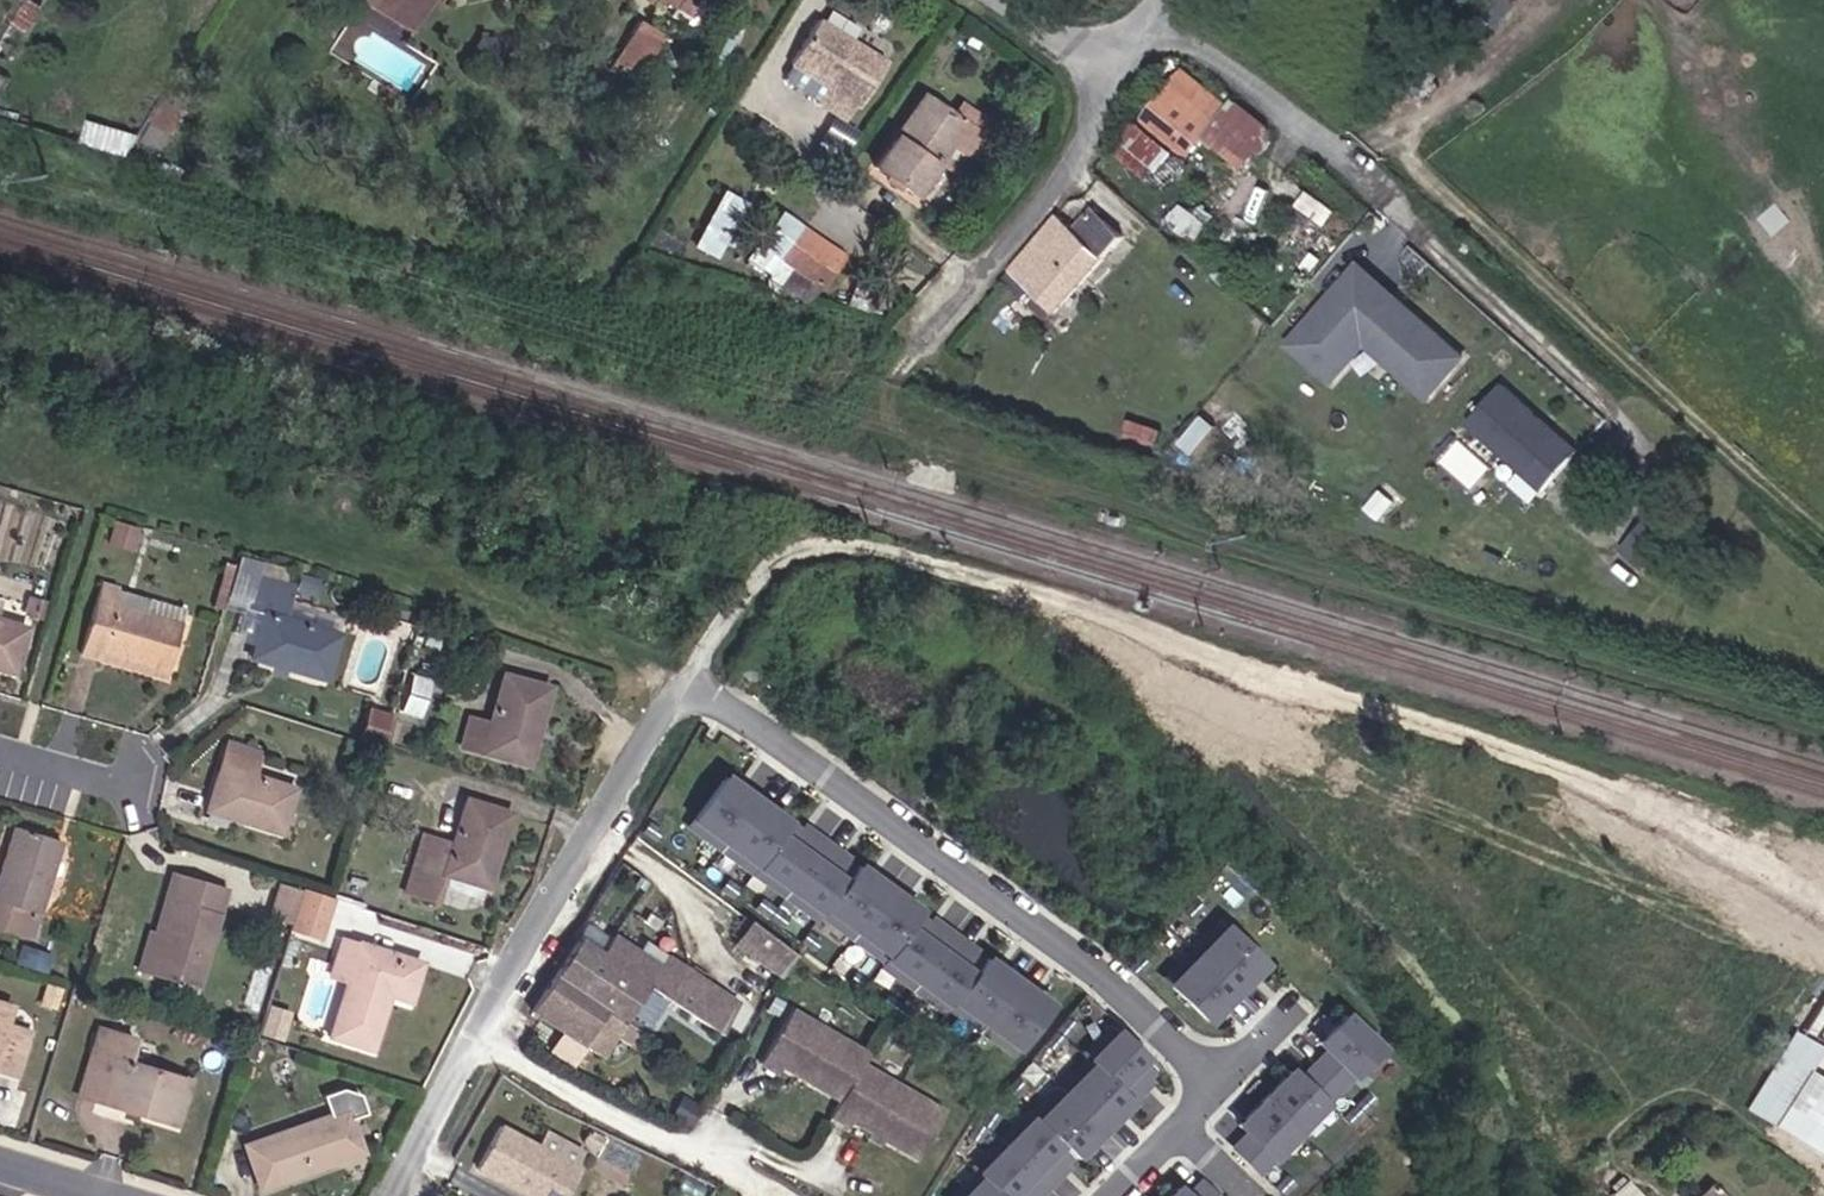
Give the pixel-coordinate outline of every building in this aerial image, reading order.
[(422,15),(399,0),(381,0),(377,7),(423,37),(445,0),(431,0),(422,15)] [(422,15),(431,0),(399,0),(422,15)] [(677,9),(683,0),(662,0),(677,9)] [(882,101),(904,64),(832,21),(809,62),(851,88),(836,113),(858,126),(875,98),(882,101)] [(609,67),(633,81),(658,41),(635,25),(609,67)] [(1236,120),(1196,84),(1154,131),(1196,167),(1236,120)] [(970,149),(987,161),(1006,135),(978,117),(972,125),(938,102),(887,174),(930,204),(954,171),(970,149)] [(842,155),(855,135),(831,120),(819,139),(842,155)] [(954,171),(972,183),(987,161),(970,149),(954,171)] [(1247,169),(1225,211),(1241,220),(1263,177),(1247,169)] [(694,243),(718,254),(746,197),(723,186),(694,243)] [(1023,281),(1067,319),(1132,245),(1104,222),(1085,241),(1070,229),(1023,281)] [(835,291),(855,264),(812,236),(794,263),(835,291)] [(819,314),(835,291),(794,263),(778,288),(819,314)] [(1408,314),(1369,280),(1338,315),(1359,333),(1380,310),(1398,325),(1404,319),(1408,314)] [(1472,371),(1439,342),(1435,346),(1404,319),(1398,325),(1380,310),(1359,333),(1338,315),(1298,360),(1341,398),(1380,353),(1407,378),(1403,382),(1436,411),(1472,371)] [(1567,447),(1510,397),(1476,435),(1534,485),(1567,447)] [(1130,417),(1124,437),(1160,448),(1167,428),(1130,417)] [(1473,487),(1492,467),(1462,437),(1443,457),(1473,487)] [(122,551),(144,557),(147,544),(125,538),(122,551)] [(261,598),(282,605),(286,594),(265,587),(261,598)] [(114,590),(89,662),(108,669),(110,662),(176,683),(189,643),(154,631),(163,606),(114,590)] [(332,696),(346,653),(290,635),(298,609),(282,605),(261,598),(253,623),(272,629),(266,650),(259,672),(332,696)] [(189,643),(198,616),(163,606),(154,631),(189,643)] [(241,643),(266,650),(272,629),(253,623),(248,622),(241,643)] [(18,684),(31,641),(0,632),(0,679),(18,684)] [(173,691),(176,683),(110,662),(108,669),(173,691)] [(459,766),(534,789),(556,714),(513,700),(500,745),(469,736),(459,766)] [(370,759),(392,767),(399,744),(377,737),(370,759)] [(213,827),(288,852),(303,807),(256,792),(262,769),(235,761),(213,827)] [(714,777),(679,834),(1025,1043),(1060,985),(714,777)] [(445,909),(487,922),(518,837),(474,823),(460,863),(438,856),(418,913),(442,921),(445,909)] [(47,931),(69,858),(21,843),(0,908),(0,938),(35,950),(42,930),(47,931)] [(411,910),(418,913),(438,856),(431,853),(411,910)] [(277,880),(270,917),(294,921),(300,884),(277,880)] [(157,992),(203,1007),(237,908),(185,890),(176,916),(182,918),(157,992)] [(329,956),(342,914),(310,904),(297,946),(329,956)] [(143,988),(157,992),(182,918),(176,916),(173,915),(162,949),(155,947),(143,988)] [(1221,916),(1160,978),(1204,1022),(1266,960),(1221,916)] [(747,918),(732,944),(784,972),(798,946),(747,918)] [(393,1009),(413,1015),(424,981),(345,954),(332,992),(349,997),(331,1050),(374,1065),(393,1009)] [(807,994),(758,958),(741,980),(790,1016),(807,994)] [(562,1013),(631,1056),(658,1012),(671,993),(640,971),(623,959),(610,977),(592,965),(562,1013)] [(671,993),(658,1012),(729,1063),(750,1033),(678,982),(671,993)] [(1285,1061),(1232,1120),(1243,1130),(1230,1145),(1262,1173),(1382,1041),(1341,1004),(1310,1039),(1320,1049),(1299,1073),(1285,1061)] [(1769,1142),(1802,1088),(1823,1051),(1823,1013),(1822,1011),(1796,1054),(1788,1049),(1743,1125),(1769,1142)] [(608,1092),(631,1056),(562,1013),(539,1052),(608,1092)] [(8,1039),(15,1021),(0,1016),(0,1037),(8,1039)] [(953,1195),(1042,1195),(1161,1066),(1113,1022),(953,1195)] [(813,1099),(847,1116),(869,1076),(872,1070),(796,1028),(766,1082),(785,1092),(788,1085),(806,1096),(809,1090),(815,1093),(813,1099)] [(22,1090),(35,1048),(8,1039),(0,1037),(0,1083),(22,1090)] [(147,1053),(160,1057),(165,1043),(152,1038),(147,1053)] [(100,1122),(177,1146),(191,1104),(129,1083),(136,1060),(101,1048),(92,1074),(114,1081),(100,1122)] [(78,1114),(100,1122),(114,1081),(92,1074),(78,1114)] [(855,1144),(920,1180),(954,1121),(869,1076),(847,1116),(835,1140),(852,1149),(855,1144)] [(1769,1142),(1780,1148),(1781,1146),(1796,1121),(1809,1128),(1823,1104),(1823,1102),(1802,1088),(1769,1142)] [(1819,1169),(1823,1161),(1823,1104),(1809,1128),(1796,1121),(1781,1146),(1819,1169)] [(590,1179),(587,1177),(559,1156),(516,1123),(485,1164),(512,1185),(516,1180),(521,1184),(518,1189),(526,1195),(577,1195),(590,1179)] [(364,1179),(351,1137),(247,1169),(257,1195),(312,1195),(364,1179)] [(587,1177),(598,1164),(570,1142),(559,1156),(587,1177)] [(1200,1174),(1188,1188),(1173,1176),(1156,1195),(1226,1195),(1200,1174)]
